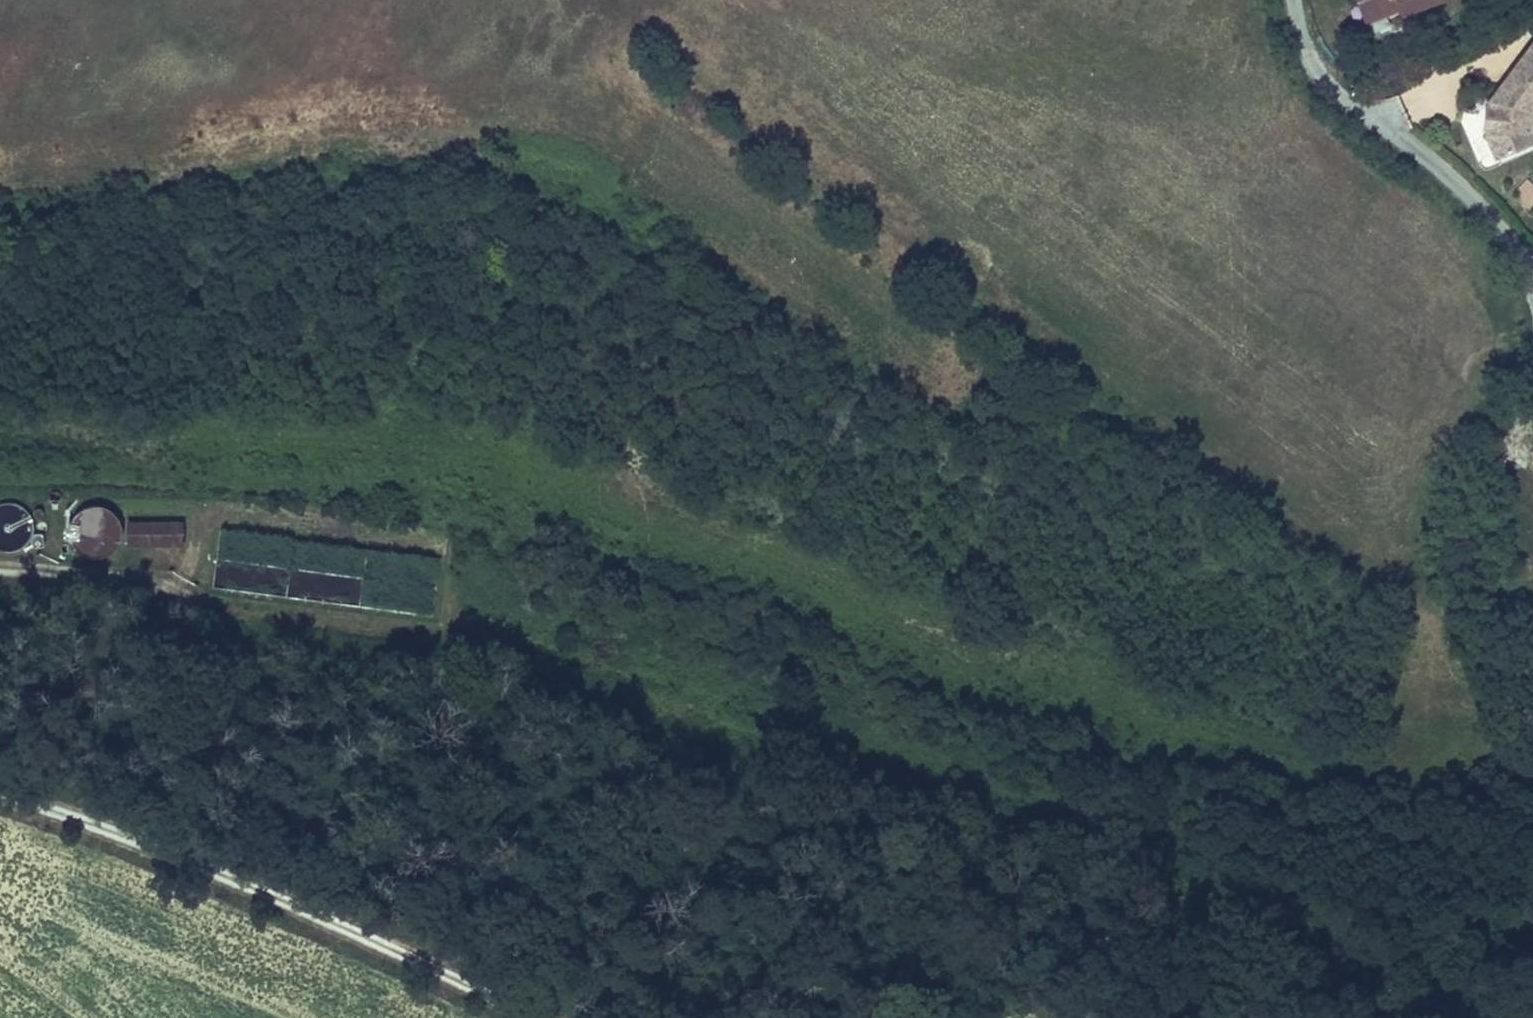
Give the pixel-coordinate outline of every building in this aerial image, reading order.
[(1442,7),(1439,0),(1354,0),(1363,25),(1398,13),(1401,21),(1442,7)] [(1531,114),(1532,111),(1532,44),(1532,43),(1485,104),(1479,121),(1479,136),(1494,164),(1531,145),(1528,134),(1531,114)] [(1512,190),(1525,207),(1532,201),(1532,184),(1528,178),(1512,190)] [(35,537),(20,500),(0,508),(0,551),(35,537)] [(115,506),(72,506),(72,553),(116,552),(115,506)] [(118,548),(173,547),(172,525),(118,525),(118,548)]
